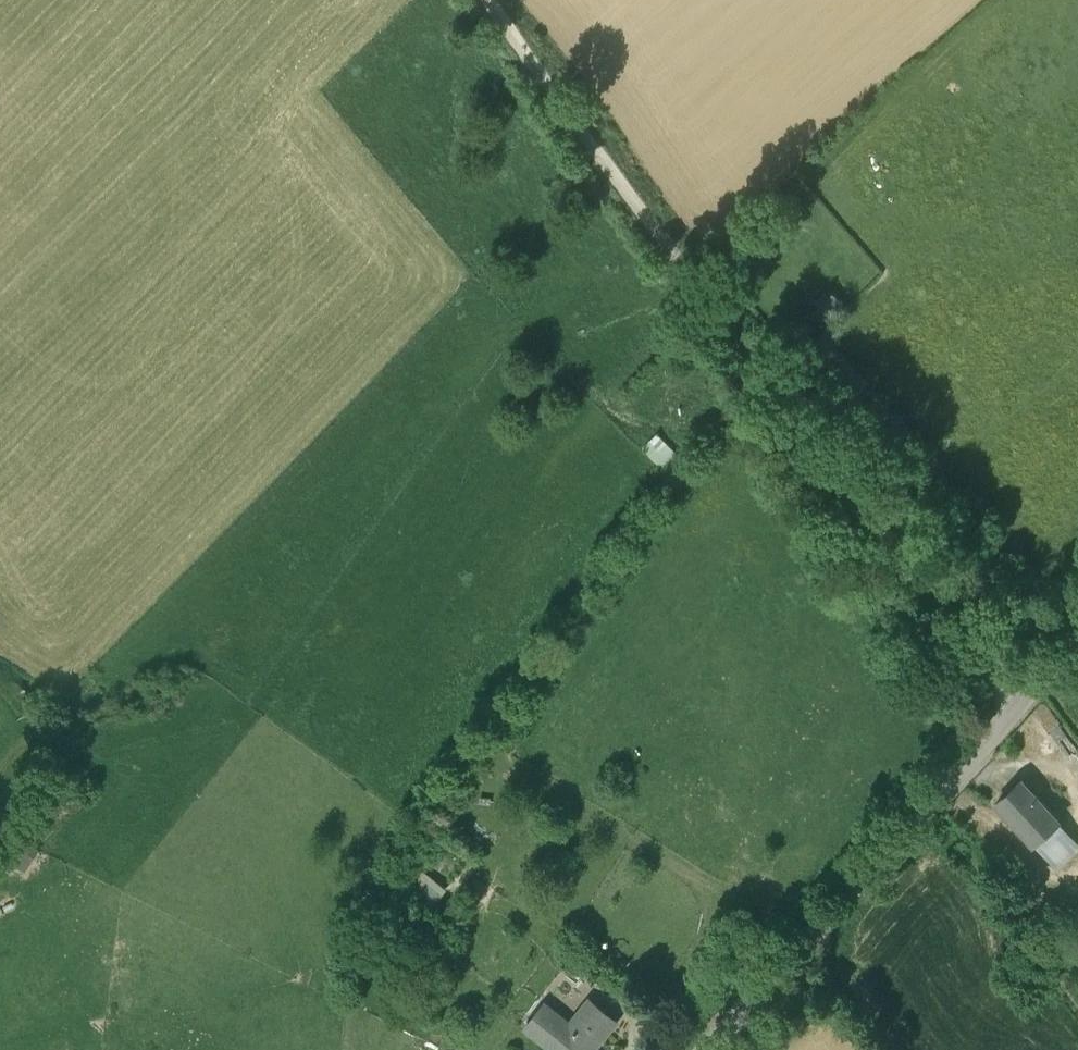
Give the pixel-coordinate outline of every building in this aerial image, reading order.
[(830,327),(849,310),(847,308),(837,297),(820,312),(818,313),(827,323),(830,326),(830,327)] [(1057,820),(1022,781),(997,803),(1033,842),(1057,869),(1077,850),(1077,840),(1059,818),(1057,820)] [(412,879),(401,893),(427,913),(447,887),(432,876),(421,868),(412,879)] [(552,1049),(593,1049),(617,1021),(592,1001),(571,1026),(547,1006),(527,1030),(552,1049)]
